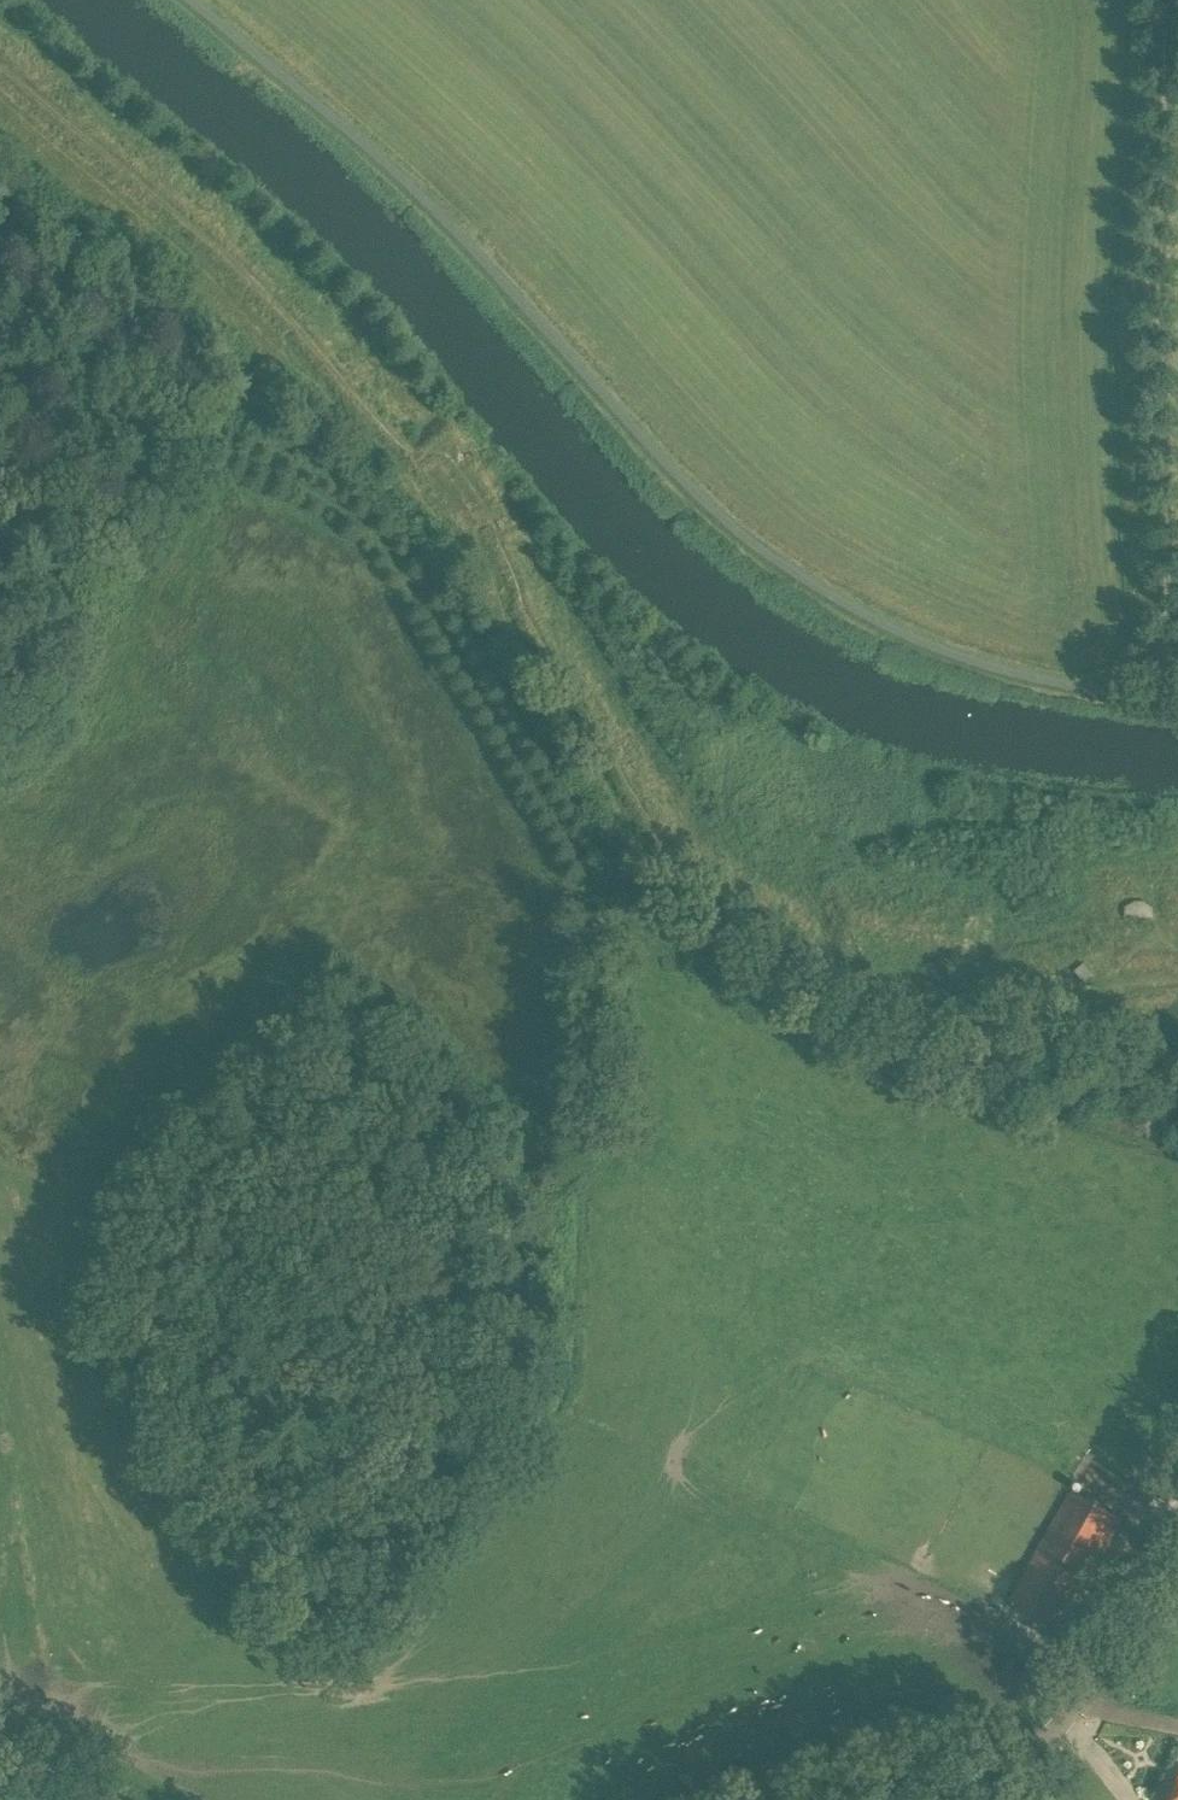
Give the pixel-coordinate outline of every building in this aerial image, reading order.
[(1011,1600),(1062,1627),(1123,1518),(1071,1489),(1011,1600)] [(1168,1799),(1177,1799),(1177,1782),(1168,1799)]
